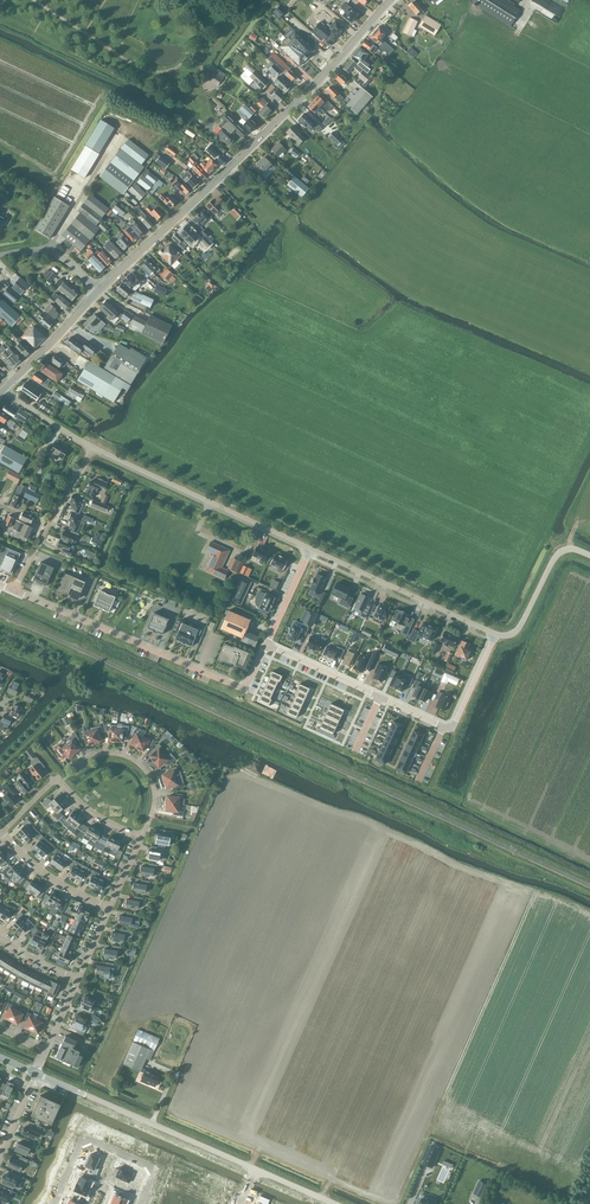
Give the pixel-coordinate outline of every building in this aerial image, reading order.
[(473,3),(501,21),(511,27),(521,10),(511,4),(505,0),(476,0),(473,3)] [(565,7),(552,0),(549,0),(547,3),(553,6),(551,10),(560,15),(565,7)] [(408,6),(415,15),(416,14),(419,12),(421,14),(424,12),(415,1),(412,4),(411,3),(409,5),(409,6),(408,6)] [(344,3),(341,8),(346,12),(343,16),(342,17),(343,17),(350,23),(351,23),(353,20),(353,21),(354,20),(355,18),(356,18),(355,17),(357,15),(358,15),(357,14),(357,13),(355,11),(354,11),(350,8),(344,3)] [(275,11),(281,17),(287,11),(280,5),(275,11)] [(419,27),(434,36),(440,26),(426,16),(419,27)] [(411,36),(414,29),(417,22),(409,18),(403,32),(411,36)] [(393,25),(389,20),(384,24),(388,29),(393,25)] [(327,24),(325,26),(328,29),(328,30),(337,38),(345,29),(335,21),(330,26),(327,24)] [(320,22),(311,32),(328,47),(331,44),(330,43),(333,40),(334,41),(337,38),(328,30),(328,29),(325,26),(320,22)] [(274,27),(271,31),(275,35),(279,32),(274,27)] [(373,33),(369,37),(375,42),(373,45),(377,48),(383,52),(384,51),(389,45),(382,39),(387,34),(379,27),(375,31),(374,31),(373,32),(373,33)] [(299,67),(314,51),(294,32),(291,29),(283,36),(287,40),(280,48),(299,67)] [(366,41),(362,46),(372,54),(374,51),(379,54),(381,51),(377,48),(372,45),(372,46),(366,41)] [(370,63),(365,59),(369,55),(359,47),(353,56),(360,61),(357,65),(363,70),(364,70),(368,74),(371,69),(367,66),(370,63)] [(410,47),(406,51),(413,56),(416,52),(410,47)] [(285,75),(291,81),(296,76),(292,73),(294,71),(277,55),(271,61),(285,75)] [(354,67),(354,69),(360,73),(363,70),(357,65),(351,59),(343,69),(349,73),(354,67)] [(267,67),(276,76),(278,74),(281,71),(271,62),(267,67)] [(216,68),(212,74),(213,75),(210,80),(218,85),(225,75),(216,68)] [(250,77),(252,74),(247,69),(240,77),(249,86),(254,81),(250,77)] [(354,80),(364,89),(365,86),(367,85),(365,83),(371,77),(363,70),(360,73),(354,80)] [(254,81),(262,89),(268,83),(255,71),(252,74),(250,77),(254,81)] [(339,74),(334,80),(338,83),(337,84),(338,85),(339,86),(340,86),(341,85),(341,86),(344,83),(346,86),(349,83),(346,80),(347,80),(339,74)] [(283,90),(285,92),(291,87),(281,77),(275,83),(281,88),(283,90)] [(326,91),(333,98),(334,97),(339,102),(343,98),(338,93),(331,86),(326,91)] [(346,106),(357,115),(372,97),(370,95),(363,89),(361,87),(358,91),(354,96),(351,94),(350,93),(347,96),(351,100),(346,106)] [(273,89),(269,93),(278,103),(284,97),(277,90),(275,91),(273,89)] [(318,96),(313,102),(320,108),(322,106),(328,112),(333,106),(328,101),(326,104),(318,96)] [(259,100),(256,103),(262,109),(259,113),(264,118),(271,111),(266,106),(259,100)] [(313,102),(308,107),(315,114),(316,112),(325,120),(328,117),(320,108),(313,102)] [(251,131),(252,132),(253,132),(255,130),(255,129),(255,128),(256,126),(248,118),(253,113),(245,105),(244,106),(243,105),(240,108),(241,108),(240,110),(245,115),(242,118),(246,122),(244,124),(251,131)] [(234,131),(241,138),(245,134),(225,114),(221,118),(225,122),(220,128),(221,128),(216,134),(214,137),(218,140),(220,138),(227,146),(235,138),(231,134),(234,131)] [(306,127),(309,130),(313,126),(319,132),(322,129),(312,119),(311,120),(304,114),(299,120),(302,123),(302,124),(306,128),(306,127)] [(99,153),(114,128),(101,120),(85,145),(99,153)] [(286,134),(291,139),(291,140),(293,143),(297,147),(304,140),(300,136),(301,135),(293,127),(286,134)] [(339,145),(342,141),(343,141),(333,132),(329,137),(336,144),(337,143),(339,145)] [(141,165),(148,155),(128,140),(121,149),(141,165)] [(284,153),(286,151),(278,143),(272,150),(278,156),(283,152),(284,153)] [(210,145),(204,151),(214,160),(215,159),(222,165),(227,161),(222,156),(226,152),(219,148),(216,151),(210,145)] [(168,146),(166,150),(174,156),(177,153),(168,146)] [(99,155),(85,147),(71,170),(84,179),(99,155)] [(294,148),(290,152),(296,158),(300,154),(294,148)] [(121,149),(120,150),(110,164),(133,182),(144,168),(141,165),(121,149)] [(160,156),(156,162),(165,169),(170,163),(160,156)] [(209,157),(205,161),(204,160),(199,165),(208,175),(217,166),(209,157)] [(260,163),(254,169),(261,176),(262,175),(265,178),(273,171),(272,170),(274,168),(264,158),(259,162),(260,163)] [(196,173),(203,180),(207,176),(200,169),(201,168),(197,164),(195,162),(192,164),(195,167),(192,169),(196,173)] [(133,182),(110,164),(99,177),(123,195),(133,182)] [(137,182),(143,176),(145,178),(149,172),(144,168),(133,182),(135,184),(137,182)] [(149,172),(145,178),(143,176),(137,182),(148,191),(151,187),(153,184),(157,179),(149,172)] [(185,174),(181,178),(184,182),(185,181),(186,182),(192,189),(199,183),(192,176),(190,174),(187,176),(185,174)] [(287,186),(302,197),(309,189),(294,177),(287,186)] [(182,192),(185,195),(190,190),(184,184),(181,186),(176,180),(174,182),(171,179),(166,185),(174,194),(176,191),(174,189),(176,187),(181,192),(182,192)] [(124,195),(135,184),(133,182),(123,195),(124,195)] [(135,184),(124,195),(135,206),(146,194),(135,184)] [(70,199),(72,196),(66,192),(68,189),(63,186),(56,196),(69,204),(72,200),(70,199)] [(86,218),(93,223),(96,225),(102,218),(109,209),(90,194),(83,204),(78,211),(87,217),(86,218)] [(167,204),(171,207),(176,202),(169,195),(165,198),(162,194),(159,197),(166,205),(167,204)] [(54,197),(39,223),(34,230),(50,239),(69,206),(54,197)] [(213,200),(206,206),(214,214),(215,214),(218,217),(223,212),(220,209),(221,208),(219,207),(224,203),(218,197),(214,201),(213,200)] [(132,210),(135,206),(127,199),(124,203),(132,210)] [(122,216),(126,211),(114,201),(108,208),(117,215),(118,213),(122,216)] [(154,216),(157,220),(163,215),(156,208),(153,211),(149,207),(146,209),(153,217),(154,216)] [(239,209),(238,210),(236,207),(232,211),(238,218),(242,214),(241,213),(242,212),(239,209)] [(144,219),(142,222),(148,229),(153,224),(141,210),(138,212),(140,214),(139,214),(144,219)] [(203,211),(193,221),(200,228),(209,218),(203,211)] [(79,214),(62,236),(66,239),(60,246),(66,250),(71,243),(81,251),(100,229),(79,214)] [(127,224),(126,223),(125,224),(125,225),(121,228),(124,231),(124,232),(132,242),(144,232),(135,222),(132,219),(127,224)] [(109,229),(103,223),(99,227),(105,233),(109,229)] [(189,228),(187,226),(183,230),(182,229),(180,232),(181,232),(180,233),(190,243),(191,242),(192,243),(198,237),(192,232),(193,231),(189,228)] [(208,238),(210,235),(204,230),(201,233),(207,239),(208,238)] [(127,239),(124,236),(121,233),(116,237),(118,240),(116,242),(123,250),(131,243),(127,239)] [(182,251),(188,244),(177,233),(172,238),(178,244),(177,246),(182,251)] [(201,236),(199,239),(204,244),(207,241),(201,236)] [(122,252),(113,243),(110,240),(103,247),(106,250),(115,259),(122,252)] [(162,249),(158,253),(171,266),(182,256),(170,244),(167,247),(166,246),(163,249),(162,249)] [(90,250),(84,256),(100,272),(106,267),(90,250)] [(98,250),(94,253),(100,259),(106,266),(112,261),(106,254),(103,250),(100,253),(98,250)] [(144,264),(156,276),(161,271),(158,268),(157,269),(148,261),(144,264)] [(152,279),(156,276),(144,264),(141,268),(150,277),(152,279)] [(172,276),(173,275),(166,269),(161,275),(168,281),(169,280),(172,276)] [(50,272),(46,278),(45,279),(48,282),(54,274),(51,272),(50,272)] [(122,282),(130,290),(135,291),(143,282),(137,275),(135,277),(131,273),(122,282)] [(4,282),(21,296),(29,285),(20,277),(21,277),(17,274),(4,282)] [(55,287),(58,290),(71,301),(78,293),(64,282),(63,283),(60,281),(55,287)] [(133,294),(122,284),(117,290),(125,297),(128,294),(131,296),(133,294)] [(154,291),(165,296),(168,290),(157,285),(154,291)] [(3,294),(5,296),(14,303),(20,297),(11,289),(8,287),(3,294)] [(131,299),(145,305),(150,308),(153,300),(135,291),(131,299)] [(48,300),(53,304),(55,302),(64,309),(69,304),(60,296),(59,297),(54,293),(48,300)] [(0,298),(0,316),(12,327),(21,317),(0,298)] [(107,301),(103,305),(116,316),(119,320),(121,318),(127,323),(133,316),(126,311),(123,315),(107,301)] [(45,310),(54,318),(58,314),(54,311),(56,310),(50,304),(45,310)] [(112,320),(116,316),(103,305),(99,309),(112,320)] [(40,323),(47,329),(52,324),(41,314),(38,318),(41,321),(40,323)] [(89,324),(86,327),(93,333),(96,331),(98,333),(106,324),(100,319),(99,320),(94,315),(87,322),(89,324)] [(134,316),(130,324),(128,327),(141,334),(163,344),(172,325),(150,315),(147,322),(134,316)] [(30,329),(21,337),(33,350),(45,338),(34,326),(31,329),(30,329)] [(31,351),(28,347),(14,333),(11,336),(15,341),(16,340),(19,343),(15,347),(22,353),(26,356),(31,351)] [(71,337),(66,344),(78,354),(82,349),(91,355),(96,349),(87,342),(84,346),(71,337)] [(7,352),(16,364),(21,360),(15,353),(14,353),(9,348),(5,343),(1,346),(3,348),(7,352)] [(104,369),(127,382),(131,385),(147,357),(131,348),(130,350),(119,343),(104,369)] [(0,355),(1,354),(12,368),(16,364),(7,352),(3,348),(1,346),(0,347),(0,355)] [(66,364),(67,365),(68,364),(55,354),(50,361),(59,368),(60,367),(61,368),(62,366),(64,367),(66,364)] [(122,388),(125,383),(89,361),(77,381),(113,402),(122,388)] [(47,362),(44,367),(61,378),(65,373),(61,371),(60,371),(47,362)] [(54,380),(59,381),(61,378),(44,367),(41,372),(54,380)] [(42,383),(47,387),(50,383),(37,374),(33,379),(41,384),(42,383)] [(20,391),(35,402),(42,393),(26,382),(20,391)] [(70,391),(79,396),(80,393),(81,392),(72,387),(70,391)] [(55,391),(52,396),(58,400),(61,396),(62,396),(55,391)] [(69,391),(67,395),(80,402),(82,399),(78,396),(69,391)] [(58,400),(68,407),(71,402),(61,396),(58,400)] [(52,397),(49,401),(54,405),(57,400),(52,397)] [(37,406),(51,415),(55,410),(41,401),(37,406)] [(13,418),(14,417),(17,411),(16,410),(15,411),(6,405),(3,411),(13,418)] [(19,408),(17,411),(14,417),(24,423),(29,415),(19,408)] [(7,419),(8,417),(0,411),(0,421),(4,424),(5,422),(7,423),(9,420),(7,419)] [(18,435),(25,439),(28,434),(22,430),(18,435)] [(56,443),(51,451),(62,458),(64,459),(68,451),(66,450),(56,443)] [(0,454),(0,463),(18,473),(27,458),(5,445),(0,454)] [(10,470),(7,478),(18,483),(22,476),(10,470)] [(104,490),(108,482),(97,477),(94,482),(90,480),(87,489),(88,489),(86,494),(93,497),(95,492),(97,493),(99,488),(104,490)] [(23,497),(36,503),(40,495),(35,492),(37,488),(29,484),(27,488),(27,490),(23,497)] [(10,505),(14,507),(15,508),(16,508),(17,509),(21,502),(23,503),(24,501),(24,499),(22,499),(23,497),(27,490),(26,489),(20,486),(19,486),(10,505)] [(106,504),(109,496),(104,494),(101,502),(106,504)] [(83,500),(84,501),(84,500),(72,495),(70,501),(69,503),(72,504),(70,508),(75,509),(74,511),(79,513),(82,505),(81,504),(83,500)] [(93,500),(90,506),(106,513),(108,507),(101,504),(93,500)] [(35,518),(38,513),(34,511),(32,514),(24,510),(20,519),(30,524),(33,517),(35,518)] [(69,519),(68,521),(71,522),(69,526),(74,528),(73,530),(78,532),(81,523),(83,524),(85,520),(92,523),(93,519),(84,515),(83,518),(71,514),(69,519)] [(6,527),(5,530),(11,533),(12,530),(14,527),(11,525),(14,519),(8,516),(4,525),(6,527)] [(20,533),(19,536),(28,540),(28,539),(33,528),(16,521),(14,527),(12,530),(20,533)] [(62,536),(61,540),(71,544),(74,545),(79,534),(72,531),(71,535),(69,534),(64,532),(63,533),(62,532),(61,536),(62,536)] [(96,544),(95,546),(99,548),(102,542),(93,538),(91,542),(96,544)] [(58,543),(57,546),(58,547),(57,547),(62,549),(61,553),(63,554),(70,557),(72,551),(70,549),(71,544),(61,540),(59,543),(58,543)] [(224,580),(228,571),(222,568),(230,551),(211,542),(207,551),(213,554),(205,571),(224,580)] [(1,566),(0,569),(0,572),(2,573),(3,571),(11,575),(20,554),(3,546),(0,554),(0,566),(1,566)] [(256,547),(252,556),(260,559),(259,563),(263,565),(265,561),(265,562),(269,553),(265,551),(265,550),(262,548),(261,548),(261,549),(256,547)] [(274,555),(270,564),(278,568),(277,571),(281,573),(283,570),(287,561),(283,559),(283,558),(279,556),(279,557),(278,557),(274,555)] [(243,563),(233,559),(229,569),(230,570),(236,572),(237,573),(238,573),(243,563)] [(46,586),(54,568),(41,562),(33,580),(37,582),(37,584),(41,586),(41,584),(46,586)] [(243,566),(240,573),(248,577),(252,570),(243,566)] [(64,573),(55,592),(68,594),(69,596),(69,597),(71,599),(72,599),(74,600),(75,600),(78,599),(85,582),(64,573)] [(310,590),(319,595),(319,594),(319,595),(322,588),(324,585),(323,585),(326,578),(317,574),(316,574),(317,574),(314,579),(314,578),(311,585),(312,585),(309,590),(310,590)] [(244,597),(251,582),(240,577),(230,600),(238,604),(242,596),(244,597)] [(276,581),(273,588),(278,591),(281,584),(276,581)] [(348,592),(349,589),(337,583),(332,594),(342,598),(339,604),(348,608),(354,595),(348,592)] [(103,610),(109,612),(115,597),(100,591),(93,606),(99,608),(103,610)] [(274,598),(267,595),(266,594),(266,595),(259,592),(257,599),(258,600),(258,602),(259,605),(261,606),(260,609),(260,608),(260,609),(268,613),(269,612),(271,608),(272,608),(272,607),(273,605),(273,604),(273,603),(275,599),(275,598),(274,598)] [(321,595),(319,599),(317,604),(321,606),(322,606),(321,606),(327,594),(323,592),(322,592),(323,592),(321,595)] [(357,601),(354,607),(360,610),(358,615),(365,618),(372,604),(371,604),(371,605),(367,603),(369,598),(360,594),(357,601)] [(375,604),(368,618),(373,620),(375,616),(383,620),(389,607),(383,605),(380,604),(379,606),(375,604)] [(182,616),(199,621),(201,614),(184,609),(182,616)] [(409,616),(396,610),(392,620),(404,625),(401,633),(407,636),(414,620),(410,618),(408,618),(409,616)] [(250,620),(228,611),(220,629),(242,638),(241,639),(242,639),(241,641),(254,647),(259,637),(245,631),(250,619),(250,620)] [(309,612),(303,625),(309,628),(315,615),(309,612)] [(155,632),(155,631),(162,635),(165,628),(165,629),(166,625),(169,619),(153,613),(151,619),(149,622),(150,622),(147,628),(154,631),(155,632)] [(413,630),(408,640),(414,643),(418,634),(431,640),(434,634),(436,634),(438,630),(436,629),(437,627),(432,625),(431,626),(423,622),(419,632),(413,630)] [(175,639),(175,640),(181,642),(182,643),(182,642),(184,643),(184,644),(185,644),(191,646),(191,647),(191,646),(195,638),(194,637),(195,637),(198,630),(182,623),(179,630),(179,631),(178,631),(175,639)] [(286,637),(286,638),(287,638),(294,642),(295,642),(295,641),(301,629),(301,628),(293,625),(292,624),(292,625),(290,629),(290,630),(288,633),(288,634),(286,637)] [(336,628),(333,634),(346,640),(349,634),(336,628)] [(363,629),(361,633),(370,638),(372,633),(363,629)] [(355,631),(350,641),(354,643),(357,636),(358,633),(355,631)] [(456,639),(457,638),(444,632),(443,633),(440,641),(444,643),(443,645),(447,647),(448,645),(452,647),(456,639)] [(364,636),(360,645),(367,649),(368,645),(371,647),(375,640),(364,636)] [(309,637),(306,646),(309,647),(308,648),(314,651),(315,650),(318,651),(322,644),(323,644),(326,639),(322,637),(320,642),(309,637)] [(462,641),(457,652),(458,653),(456,656),(466,661),(470,651),(467,650),(469,644),(462,641)] [(436,653),(439,645),(435,643),(431,651),(436,653)] [(248,654),(224,644),(217,659),(230,665),(231,663),(235,665),(236,663),(243,666),(248,654)] [(386,645),(383,650),(391,654),(393,649),(386,645)] [(327,646),(323,655),(335,661),(337,657),(340,659),(344,650),(337,647),(336,650),(327,646)] [(348,651),(342,664),(345,665),(345,664),(346,665),(345,665),(348,667),(354,654),(352,652),(351,653),(351,652),(348,651)] [(359,655),(353,669),(362,673),(364,669),(370,671),(377,655),(371,652),(368,659),(359,655)] [(377,671),(373,678),(382,682),(387,672),(382,669),(383,667),(384,667),(384,666),(378,663),(378,664),(375,670),(377,671)] [(452,675),(454,670),(447,666),(444,672),(452,675)] [(389,685),(389,686),(390,686),(395,688),(395,689),(396,689),(401,677),(395,674),(396,672),(392,670),(389,677),(393,678),(389,685)] [(272,671),(269,677),(278,681),(279,682),(282,676),(272,671)] [(269,677),(266,683),(276,687),(278,681),(269,677)] [(401,677),(396,689),(402,691),(401,691),(402,692),(402,691),(406,684),(410,686),(413,679),(408,677),(407,680),(401,677)] [(418,699),(423,688),(420,687),(421,683),(415,680),(412,687),(415,689),(412,696),(418,699)] [(21,684),(13,681),(8,692),(8,693),(15,696),(15,695),(16,695),(21,684)] [(266,683),(264,689),(273,693),(276,687),(266,683)] [(299,684),(296,690),(298,690),(307,695),(310,689),(299,684)] [(423,688),(418,699),(425,702),(428,695),(431,696),(434,689),(428,686),(427,690),(423,688)] [(27,692),(24,699),(31,702),(37,691),(33,689),(30,694),(27,692)] [(264,689),(261,695),(270,699),(273,693),(264,689)] [(298,690),(295,696),(304,700),(307,695),(298,690)] [(436,707),(444,711),(450,698),(442,694),(442,693),(438,692),(435,698),(439,700),(436,707)] [(261,695),(258,701),(269,705),(271,699),(270,699),(261,695)] [(295,696),(292,702),(302,706),(304,700),(295,696)] [(292,702),(290,708),(299,712),(302,706),(292,702)] [(330,703),(327,710),(334,713),(337,707),(330,703)] [(14,716),(18,718),(19,715),(22,716),(24,710),(22,709),(22,708),(14,705),(8,716),(13,718),(14,716)] [(288,707),(286,713),(296,718),(299,712),(290,708),(288,707)] [(337,707),(334,713),(341,716),(344,710),(337,707)] [(327,710),(324,716),(331,719),(334,713),(327,710)] [(334,713),(331,719),(338,722),(341,716),(334,713)] [(4,726),(5,723),(9,725),(13,718),(8,716),(5,714),(2,720),(0,719),(0,724),(4,726)] [(324,716),(322,722),(329,725),(331,719),(324,716)] [(331,719),(329,725),(335,729),(338,722),(331,719)] [(391,727),(400,731),(403,725),(393,721),(391,727)] [(322,722),(319,728),(319,729),(322,730),(324,731),(326,732),(329,725),(322,722)] [(116,741),(118,724),(107,723),(106,733),(110,733),(109,740),(116,741)] [(79,729),(82,739),(85,738),(87,745),(87,746),(90,745),(91,745),(93,745),(94,745),(89,728),(88,724),(82,726),(82,728),(79,729)] [(118,724),(116,741),(123,742),(124,735),(129,735),(130,726),(122,726),(122,724),(118,724)] [(329,725),(326,732),(328,733),(330,733),(332,734),(333,735),(335,729),(329,725)] [(103,733),(101,726),(94,728),(89,728),(94,745),(96,744),(97,743),(98,742),(101,741),(100,741),(98,734),(103,733)] [(131,744),(137,748),(143,738),(144,737),(146,732),(136,727),(131,736),(135,738),(131,744)] [(388,732),(398,737),(400,731),(391,727),(388,732)] [(414,730),(411,736),(420,741),(423,735),(414,730)] [(388,732),(385,738),(395,742),(398,737),(388,732)] [(79,749),(75,744),(78,741),(73,735),(65,742),(67,745),(75,755),(76,754),(77,753),(78,751),(80,749),(79,749)] [(418,746),(420,741),(411,736),(408,742),(418,746)] [(143,738),(137,748),(144,751),(147,745),(150,746),(154,740),(148,737),(147,739),(144,737),(143,738)] [(383,743),(392,748),(395,742),(385,738),(383,743)] [(67,745),(65,742),(60,746),(57,746),(54,749),(61,758),(66,754),(69,758),(68,758),(69,758),(71,756),(71,757),(72,756),(73,756),(74,756),(74,755),(75,755),(67,745)] [(408,742),(406,747),(415,752),(418,746),(408,742)] [(390,753),(392,748),(383,743),(380,749),(390,753)] [(153,762),(154,763),(164,755),(163,755),(161,752),(164,749),(160,744),(154,749),(156,752),(150,756),(152,759),(152,760),(152,761),(153,761),(153,762)] [(413,757),(415,752),(406,747),(403,753),(413,757)] [(378,754),(387,758),(390,753),(380,749),(378,754)] [(163,755),(164,755),(154,763),(154,764),(155,764),(155,765),(156,765),(157,766),(157,765),(159,768),(160,768),(159,767),(165,763),(168,767),(176,760),(171,753),(167,757),(164,754),(163,755)] [(401,758),(410,762),(413,757),(403,753),(401,758)] [(387,758),(378,754),(375,760),(385,764),(387,758)] [(45,774),(39,767),(43,765),(37,757),(30,763),(34,767),(30,770),(32,773),(32,774),(34,777),(35,777),(38,780),(45,774)] [(398,763),(408,768),(410,762),(401,758),(398,763)] [(398,763),(395,769),(405,774),(408,768),(398,763)] [(164,781),(164,782),(182,777),(180,771),(178,772),(176,767),(169,769),(170,773),(163,775),(164,778),(163,778),(163,779),(163,780),(164,781)] [(32,783),(29,780),(23,771),(19,775),(20,776),(17,778),(18,781),(15,784),(23,794),(24,793),(26,793),(27,791),(30,788),(28,786),(32,783)] [(174,786),(175,790),(185,787),(182,777),(164,782),(164,783),(164,784),(165,785),(166,786),(167,789),(167,788),(174,786)] [(18,795),(14,790),(10,784),(8,786),(5,783),(0,787),(3,790),(4,789),(8,794),(3,797),(5,800),(8,803),(11,807),(18,801),(15,798),(18,795)] [(166,804),(180,805),(180,801),(183,801),(183,795),(176,794),(175,798),(168,797),(168,800),(167,800),(167,801),(166,802),(166,803),(166,804)] [(51,806),(53,809),(62,802),(57,797),(51,802),(47,798),(42,803),(47,808),(51,806)] [(53,815),(54,817),(58,821),(63,816),(60,812),(66,807),(62,802),(53,809),(55,811),(53,815)] [(166,807),(166,808),(167,808),(166,811),(167,811),(174,812),(174,815),(183,816),(184,812),(182,812),(182,810),(180,809),(180,805),(166,804),(166,805),(166,806),(166,807)] [(67,819),(63,816),(58,821),(63,825),(68,829),(78,817),(72,813),(67,819)] [(68,829),(73,833),(77,837),(82,831),(78,828),(81,823),(83,821),(78,817),(68,829)] [(18,832),(22,837),(31,829),(29,828),(32,824),(30,822),(27,819),(22,824),(24,826),(18,832)] [(83,838),(89,841),(96,830),(90,826),(86,834),(82,831),(77,837),(82,840),(83,838)] [(34,827),(31,829),(22,837),(27,842),(33,836),(36,839),(41,834),(37,830),(34,827)] [(97,840),(102,833),(96,830),(89,841),(95,845),(94,846),(98,849),(102,843),(97,840)] [(161,844),(162,844),(170,846),(171,841),(173,841),(175,832),(164,830),(163,835),(156,834),(155,841),(156,841),(156,842),(157,842),(157,843),(158,843),(159,843),(160,844),(161,844)] [(33,848),(38,853),(46,844),(45,844),(48,841),(41,834),(36,840),(39,842),(33,848)] [(109,854),(116,840),(110,837),(109,839),(106,845),(102,843),(98,849),(109,854)] [(109,854),(115,856),(115,861),(118,863),(120,859),(123,852),(118,850),(122,843),(116,840),(109,854)] [(46,844),(38,853),(43,857),(49,851),(51,853),(56,847),(52,844),(48,841),(45,844),(46,844)] [(57,848),(52,854),(55,856),(50,863),(56,867),(62,857),(65,854),(57,848)] [(151,860),(154,861),(156,861),(157,859),(163,861),(165,849),(156,848),(156,852),(149,850),(147,857),(149,858),(151,860)] [(70,858),(67,861),(62,857),(56,867),(61,870),(66,864),(69,865),(73,859),(70,858)] [(69,875),(75,878),(82,865),(76,862),(73,860),(70,866),(73,868),(69,875)] [(146,877),(147,877),(149,877),(149,876),(153,877),(154,873),(157,874),(158,866),(149,864),(148,868),(141,867),(140,874),(141,874),(142,875),(143,876),(144,876),(145,877),(146,877)] [(15,865),(12,868),(10,865),(2,873),(5,876),(7,874),(12,878),(19,870),(15,865)] [(88,876),(91,869),(88,868),(82,865),(75,878),(80,882),(84,874),(88,876)] [(24,874),(19,870),(12,878),(17,883),(17,882),(20,885),(25,879),(22,877),(24,874)] [(100,874),(92,870),(88,876),(92,878),(88,885),(94,888),(99,878),(99,877),(100,874)] [(99,878),(94,888),(100,891),(103,885),(104,885),(104,886),(107,887),(111,878),(104,876),(102,878),(99,877),(99,878)] [(139,893),(140,894),(142,894),(142,892),(146,893),(146,890),(149,890),(151,882),(142,880),(141,885),(134,883),(133,890),(134,891),(135,891),(135,892),(136,892),(137,893),(138,893),(139,893)] [(26,890),(31,894),(38,885),(32,881),(31,883),(28,881),(23,887),(26,889),(26,890)] [(43,889),(38,885),(31,894),(36,898),(37,897),(40,899),(44,893),(41,891),(43,889)] [(46,904),(52,907),(57,898),(52,894),(50,897),(47,895),(43,901),(46,903),(46,904)] [(131,910),(132,910),(134,910),(135,909),(138,910),(139,906),(142,906),(143,899),(134,897),(134,901),(127,900),(125,907),(127,907),(127,908),(128,908),(128,909),(129,909),(130,909),(131,910)] [(62,904),(63,901),(57,898),(52,907),(50,911),(60,917),(63,912),(66,906),(62,904)] [(76,913),(77,914),(78,914),(87,918),(87,919),(88,919),(91,913),(85,910),(86,908),(80,905),(76,913)] [(13,915),(16,908),(11,906),(7,909),(5,907),(0,917),(6,920),(10,913),(13,915)] [(17,930),(25,922),(20,918),(23,915),(21,912),(16,917),(18,920),(12,926),(17,930)] [(124,926),(125,926),(127,927),(127,925),(131,926),(132,923),(135,923),(135,919),(138,920),(139,916),(127,913),(126,918),(119,916),(118,923),(119,924),(120,925),(121,925),(122,926),(123,926),(124,926)] [(77,914),(75,920),(85,924),(87,919),(87,918),(78,914),(77,914)] [(25,922),(17,930),(22,935),(28,929),(31,931),(35,926),(28,919),(25,922)] [(75,920),(72,926),(82,930),(85,924),(75,920)] [(80,936),(82,930),(72,926),(69,925),(67,931),(80,936)] [(30,943),(36,946),(44,933),(38,930),(35,928),(31,934),(34,936),(30,943)] [(119,934),(112,933),(111,940),(112,940),(115,942),(118,943),(120,943),(120,942),(124,943),(124,939),(127,940),(129,932),(120,930),(119,934)] [(52,937),(49,936),(44,933),(36,946),(42,950),(45,945),(48,946),(52,937)] [(65,941),(75,946),(78,940),(67,935),(68,935),(67,937),(59,934),(59,935),(60,936),(59,938),(65,941)] [(65,941),(62,947),(73,951),(75,946),(65,941)] [(109,959),(110,959),(112,960),(113,958),(116,959),(117,955),(120,956),(121,948),(112,946),(112,950),(105,949),(103,956),(105,956),(105,957),(106,958),(107,958),(108,959),(109,959)] [(60,953),(61,953),(70,957),(73,951),(62,947),(60,953)] [(70,957),(61,953),(56,963),(65,967),(67,963),(68,964),(71,957),(70,957)] [(0,964),(0,967),(4,970),(10,961),(4,957),(0,964)] [(10,961),(4,970),(11,974),(16,964),(10,961)] [(111,979),(111,978),(113,972),(114,964),(105,963),(104,967),(97,966),(96,973),(97,973),(98,974),(99,974),(100,975),(101,975),(102,976),(105,976),(105,979),(106,979),(107,979),(108,979),(109,979),(110,979),(111,979)] [(22,968),(16,964),(11,974),(17,978),(22,968)] [(17,978),(23,981),(28,971),(25,969),(22,968),(17,978)] [(31,973),(28,971),(23,981),(30,984),(34,974),(31,973)] [(33,986),(36,987),(40,977),(34,974),(30,984),(33,986)] [(47,980),(40,977),(36,987),(42,990),(47,980)] [(42,990),(49,993),(50,989),(53,983),(47,980),(42,990)] [(53,983),(50,989),(57,992),(60,985),(53,982),(53,983)] [(54,999),(57,992),(50,989),(49,993),(47,996),(54,999)] [(83,997),(81,1002),(93,1007),(94,1004),(97,1006),(98,1002),(100,999),(93,996),(91,999),(85,996),(85,997),(83,997)] [(96,1008),(93,1007),(81,1002),(79,1006),(80,1007),(80,1008),(86,1011),(85,1014),(92,1018),(96,1008)] [(12,1022),(17,1010),(14,1008),(14,1006),(9,1003),(5,1010),(9,1012),(5,1018),(12,1022)] [(25,1020),(28,1013),(22,1010),(21,1012),(17,1010),(12,1022),(18,1025),(21,1018),(25,1020)] [(25,1020),(28,1021),(25,1028),(32,1031),(37,1019),(33,1018),(34,1015),(28,1013),(25,1020)] [(87,1027),(90,1021),(92,1018),(85,1014),(83,1018),(77,1015),(76,1016),(75,1015),(73,1020),(84,1026),(87,1027)] [(38,1034),(41,1027),(44,1028),(49,1018),(45,1016),(44,1020),(38,1017),(37,1019),(32,1031),(38,1034)] [(78,1030),(76,1033),(83,1036),(85,1033),(87,1027),(84,1026),(73,1020),(71,1025),(72,1026),(72,1027),(78,1030)] [(139,1030),(124,1065),(145,1074),(141,1082),(147,1085),(148,1084),(155,1087),(159,1077),(150,1074),(151,1072),(142,1068),(146,1059),(151,1061),(160,1039),(139,1030)] [(67,1063),(70,1065),(78,1068),(83,1057),(79,1055),(80,1052),(73,1049),(77,1042),(66,1037),(62,1044),(63,1045),(61,1048),(61,1047),(56,1058),(67,1063),(66,1064),(67,1064),(67,1063)] [(9,1099),(14,1086),(13,1086),(14,1085),(8,1082),(7,1085),(3,1084),(0,1091),(0,1095),(9,1099)] [(40,1095),(37,1103),(31,1116),(51,1125),(60,1104),(40,1095)] [(36,1136),(41,1138),(44,1132),(41,1131),(35,1128),(32,1126),(30,1130),(25,1127),(22,1134),(26,1136),(26,1137),(30,1139),(30,1138),(35,1140),(36,1136)] [(24,1144),(23,1146),(18,1144),(15,1151),(27,1156),(29,1152),(30,1153),(32,1148),(31,1147),(32,1144),(26,1141),(24,1144)] [(431,1146),(423,1164),(432,1168),(440,1150),(439,1149),(440,1146),(434,1143),(432,1146),(431,1146)] [(85,1166),(86,1166),(89,1168),(87,1173),(96,1177),(99,1169),(95,1167),(99,1159),(99,1158),(91,1155),(91,1154),(90,1154),(90,1155),(88,1159),(87,1162),(85,1166)] [(25,1168),(29,1161),(21,1157),(19,1161),(12,1158),(8,1167),(20,1172),(23,1167),(25,1168)] [(116,1168),(113,1175),(129,1183),(133,1174),(125,1170),(126,1169),(121,1167),(119,1170),(116,1168)] [(173,1168),(169,1178),(181,1183),(184,1176),(188,1178),(189,1175),(173,1168)] [(24,1178),(12,1172),(10,1176),(6,1174),(5,1177),(3,1176),(1,1181),(3,1181),(2,1183),(14,1189),(14,1187),(19,1189),(24,1178)] [(189,1175),(188,1178),(191,1180),(188,1187),(188,1188),(188,1187),(197,1191),(202,1179),(193,1176),(194,1175),(193,1175),(193,1177),(189,1175)] [(77,1184),(76,1184),(90,1190),(93,1184),(96,1185),(97,1181),(89,1178),(88,1181),(79,1177),(77,1184)] [(169,1178),(166,1184),(178,1190),(181,1183),(169,1178)] [(202,1179),(197,1191),(205,1194),(205,1195),(209,1187),(212,1189),(213,1186),(210,1184),(210,1183),(202,1179)] [(76,1184),(74,1190),(82,1194),(81,1198),(89,1201),(90,1197),(89,1197),(92,1190),(90,1190),(76,1184)] [(166,1184),(163,1192),(175,1197),(178,1190),(166,1184)] [(213,1186),(212,1189),(216,1190),(213,1197),(225,1202),(229,1193),(213,1186)] [(4,1188),(3,1192),(0,1191),(0,1202),(2,1203),(5,1203),(9,1196),(12,1197),(14,1192),(4,1188)] [(108,1201),(116,1203),(127,1203),(128,1201),(118,1197),(120,1193),(113,1190),(108,1201)] [(159,1201),(166,1203),(172,1203),(175,1197),(163,1192),(159,1201)] [(481,1196),(474,1192),(468,1203),(477,1203),(481,1196)] [(257,1203),(268,1203),(270,1200),(269,1199),(268,1199),(267,1199),(267,1198),(260,1196),(259,1197),(260,1197),(258,1200),(258,1201),(257,1203)]
